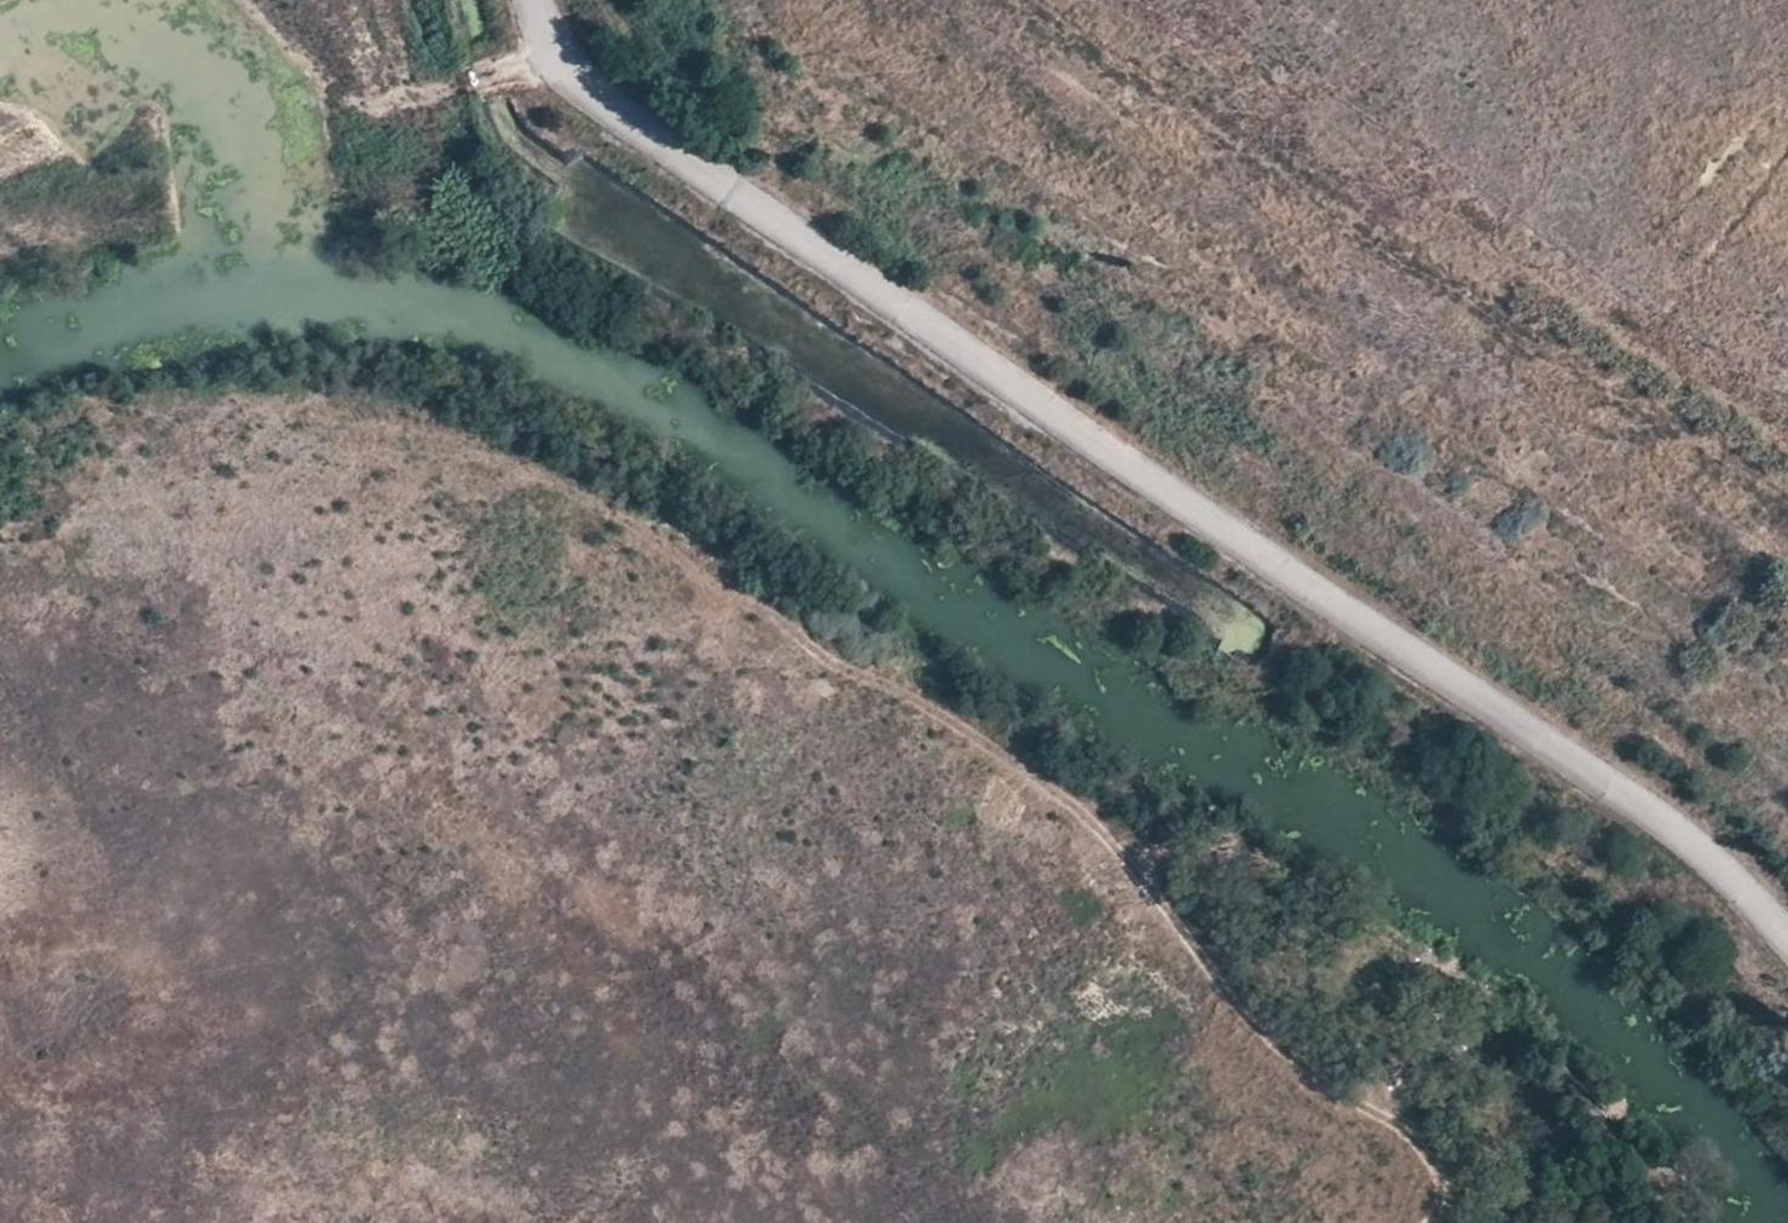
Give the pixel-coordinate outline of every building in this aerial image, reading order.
[(447,1179),(472,1189),(477,1170),(454,1162),(447,1179)]
